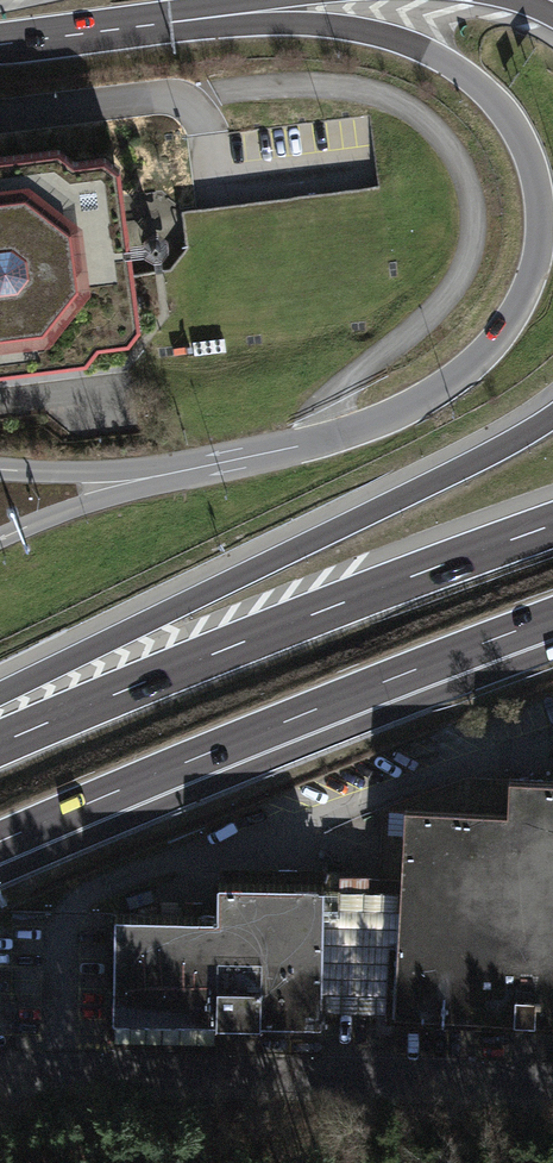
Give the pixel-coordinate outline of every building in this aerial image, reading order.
[(100,365),(98,348),(144,342),(120,154),(72,160),(70,146),(0,155),(0,378),(100,365)] [(402,801),(392,1029),(552,1036),(552,777),(507,775),(506,805),(402,801)] [(321,870),(216,870),(216,904),(110,904),(110,1015),(280,1015),(322,1015),(321,870)]
